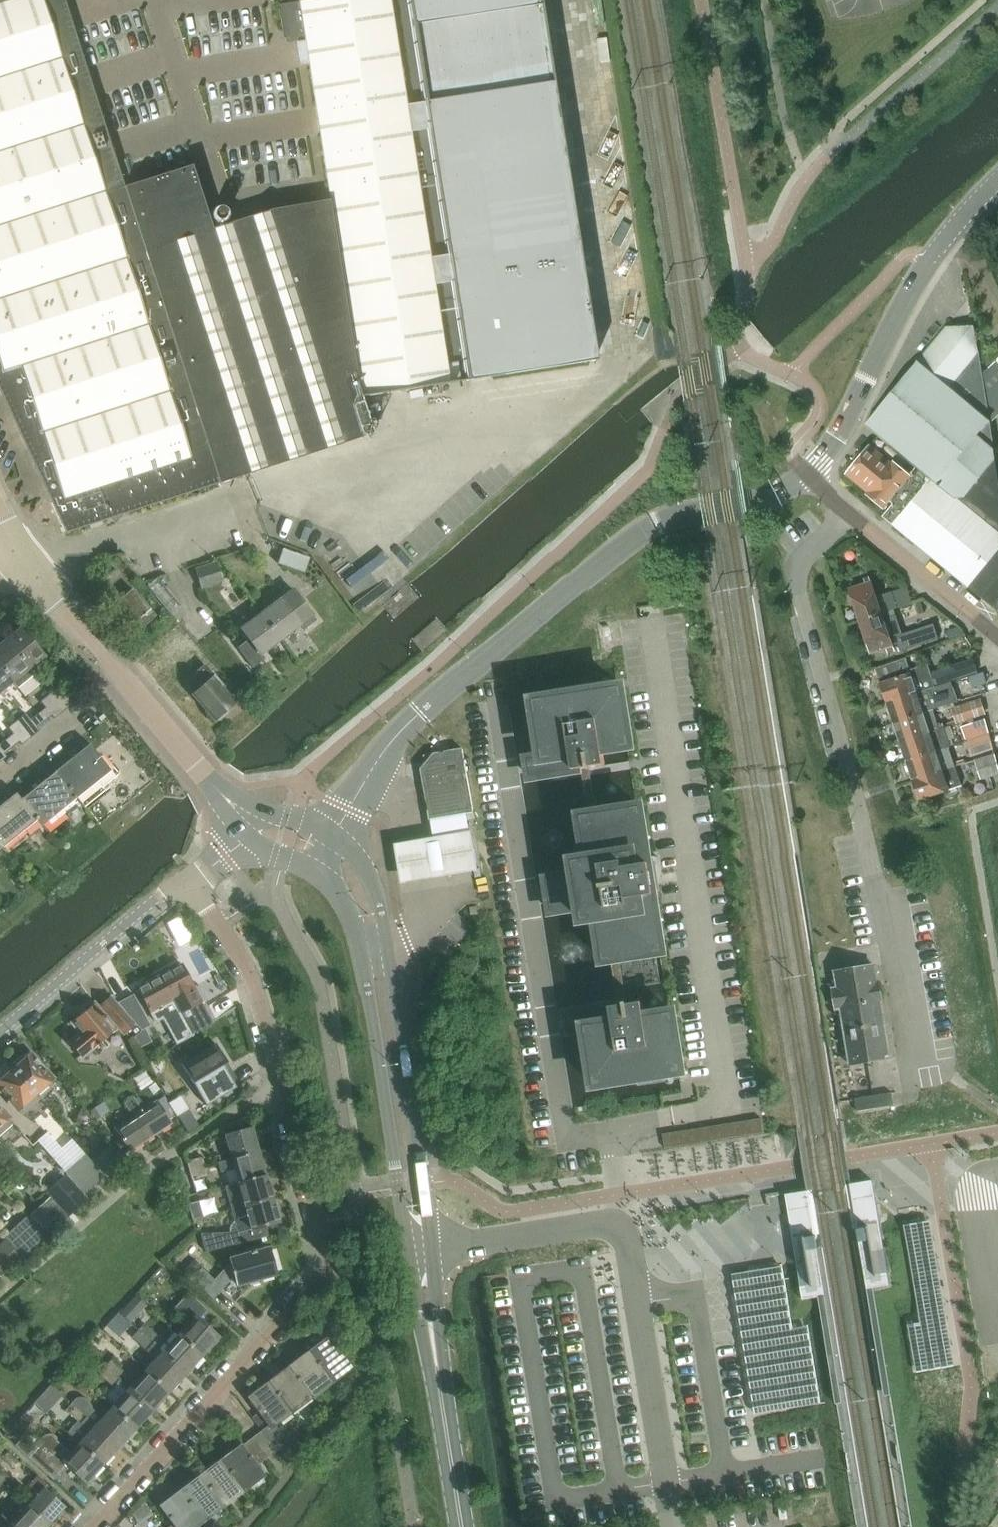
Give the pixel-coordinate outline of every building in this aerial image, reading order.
[(102,117),(95,96),(85,67),(73,29),(67,12),(63,0),(0,0),(0,150),(102,117)] [(278,11),(281,30),(282,37),(284,37),(285,42),(295,41),(307,39),(326,157),(326,160),(332,200),(439,183),(432,143),(410,0),(313,0),(299,2),(285,4),(279,5),(280,11),(278,11)] [(432,143),(439,183),(473,381),(596,362),(565,162),(540,0),(410,0),(432,143)] [(0,150),(0,224),(122,184),(121,181),(116,164),(107,134),(103,119),(102,117),(0,150)] [(0,224),(0,392),(11,391),(15,428),(17,439),(29,437),(33,465),(34,475),(46,473),(50,501),(57,517),(63,532),(239,476),(372,433),(362,398),(473,381),(439,183),(332,200),(271,209),(212,228),(192,164),(190,165),(186,166),(176,169),(123,186),(122,184),(0,224)] [(227,217),(227,215),(227,212),(226,210),(225,208),(223,207),(222,206),(219,206),(217,206),(216,206),(215,207),(213,209),(212,210),(211,211),(211,212),(211,214),(211,216),(212,217),(213,218),(213,220),(215,221),(216,221),(218,222),(220,222),(221,222),(222,221),(224,220),(225,219),(226,218),(227,217)] [(982,376),(973,327),(946,328),(866,425),(916,466),(930,479),(997,535),(997,476),(990,426),(982,376)] [(990,426),(997,419),(997,359),(996,361),(997,362),(982,376),(990,426)] [(890,501),(893,504),(909,485),(905,481),(909,477),(908,476),(892,464),(890,466),(868,447),(863,454),(857,449),(850,458),(855,463),(845,474),(868,493),(866,495),(883,509),(890,501)] [(894,526),(930,479),(916,466),(908,476),(909,477),(905,481),(909,485),(893,504),(882,517),(894,526)] [(894,526),(993,609),(997,603),(997,535),(930,479),(894,526)] [(279,548),(275,562),(304,571),(308,557),(279,548)] [(217,561),(194,568),(200,587),(223,580),(217,561)] [(105,577),(107,580),(116,572),(113,569),(105,577)] [(859,621),(881,614),(912,604),(907,586),(876,597),(869,578),(864,580),(865,583),(848,589),(859,621)] [(139,637),(158,620),(135,594),(116,611),(139,637)] [(263,614),(281,638),(299,625),(304,631),(317,621),(300,599),(289,607),(283,599),(263,614)] [(35,612),(29,617),(34,623),(40,618),(35,612)] [(281,638),(263,614),(243,629),(249,637),(237,646),(253,669),(266,659),(261,653),(281,638)] [(883,620),(881,614),(859,621),(870,653),(886,648),(886,650),(892,648),(891,646),(897,644),(895,638),(902,636),(896,616),(883,620)] [(22,627),(6,640),(29,669),(45,656),(22,627)] [(917,639),(899,645),(903,657),(921,651),(920,648),(917,639)] [(0,645),(0,667),(13,682),(18,688),(34,675),(29,669),(6,640),(0,645)] [(972,658),(929,671),(933,686),(977,672),(972,658)] [(886,703),(915,694),(925,691),(934,687),(933,686),(929,671),(927,664),(907,670),(908,674),(880,683),(886,703)] [(13,682),(0,667),(0,692),(13,682)] [(215,720),(218,718),(220,721),(229,713),(228,711),(234,706),(222,691),(224,689),(206,668),(194,678),(202,687),(193,695),(215,720)] [(983,671),(969,675),(972,688),(987,684),(983,671)] [(893,722),(957,702),(951,683),(951,681),(934,687),(925,691),(915,694),(886,703),(893,722)] [(580,694),(534,701),(543,761),(545,761),(558,759),(560,773),(584,769),(588,768),(588,770),(591,770),(592,770),(591,768),(606,766),(603,751),(627,748),(628,748),(632,747),(622,687),(619,688),(616,688),(605,690),(604,683),(579,687),(580,694)] [(38,714),(45,722),(52,716),(54,719),(64,712),(50,695),(41,702),(46,708),(38,714)] [(959,722),(984,714),(979,699),(953,708),(959,722)] [(893,722),(899,742),(938,729),(932,711),(958,702),(957,702),(893,722)] [(18,721),(31,738),(40,731),(37,728),(45,722),(38,714),(31,720),(26,715),(18,721)] [(966,742),(989,735),(985,719),(961,727),(965,741),(966,741),(966,742)] [(6,740),(13,748),(20,742),(22,745),(31,738),(18,721),(9,728),(13,734),(6,740)] [(899,742),(906,761),(950,747),(944,728),(939,730),(938,729),(899,742)] [(989,735),(966,742),(970,756),(992,748),(989,735)] [(13,748),(6,740),(0,745),(0,763),(7,757),(5,754),(13,748)] [(76,798),(77,799),(97,782),(102,788),(116,777),(90,744),(81,752),(56,772),(76,798)] [(906,761),(912,781),(954,767),(948,749),(950,748),(950,747),(906,761)] [(468,814),(474,813),(463,750),(435,755),(422,770),(424,779),(431,820),(432,820),(468,814)] [(997,773),(997,768),(994,754),(974,761),(979,778),(997,773)] [(961,787),(954,767),(912,781),(919,801),(961,787)] [(17,793),(16,794),(42,826),(63,809),(68,816),(81,805),(77,799),(76,798),(56,772),(22,800),(17,793)] [(0,807),(0,841),(4,847),(25,830),(30,836),(42,826),(16,794),(7,801),(0,807)] [(576,877),(563,879),(568,908),(581,906),(583,922),(597,919),(604,962),(612,961),(620,959),(664,953),(641,807),(581,816),(588,859),(574,861),(576,877)] [(434,835),(395,842),(402,882),(480,869),(473,829),(471,829),(468,814),(432,820),(434,835)] [(183,945),(197,936),(184,913),(169,921),(183,945)] [(587,1026),(585,1026),(595,1086),(638,1080),(639,1086),(668,1082),(667,1075),(678,1073),(679,1073),(683,1073),(674,1012),(670,1013),(668,1013),(645,1017),(643,1003),(628,1005),(625,991),(620,959),(612,961),(620,1006),(597,1010),(598,1012),(599,1024),(587,1026)] [(178,1009),(178,1011),(179,1011),(192,1035),(213,1024),(194,988),(195,987),(182,965),(166,973),(160,976),(178,1009)] [(842,1010),(843,1021),(845,1032),(850,1066),(892,1060),(887,1025),(879,1026),(876,1005),(883,1003),(880,982),(872,983),(869,967),(843,971),(843,973),(845,987),(834,989),(837,1011),(842,1010)] [(178,1009),(160,976),(138,988),(156,1023),(170,1015),(178,1011),(178,1009)] [(83,1014),(81,1015),(72,1023),(81,1034),(69,1044),(80,1057),(92,1048),(93,1048),(118,1028),(123,1034),(135,1025),(111,996),(97,1008),(94,1004),(91,1006),(87,1006),(82,1010),(83,1014)] [(135,1004),(127,1010),(126,1011),(142,1031),(152,1023),(135,1004)] [(190,1034),(179,1012),(168,1018),(179,1039),(190,1034)] [(147,1065),(158,1059),(150,1043),(139,1049),(147,1065)] [(236,1088),(235,1087),(223,1066),(227,1063),(216,1044),(182,1065),(207,1106),(236,1088)] [(12,1067),(36,1094),(53,1079),(31,1054),(25,1059),(23,1057),(12,1067)] [(36,1094),(12,1067),(0,1078),(2,1080),(0,1081),(0,1089),(18,1110),(23,1115),(40,1100),(36,1095),(36,1094)] [(856,1101),(858,1112),(894,1106),(895,1106),(893,1094),(892,1093),(857,1099),(855,1099),(856,1101)] [(184,1094),(173,1100),(189,1131),(200,1126),(184,1094)] [(116,1130),(130,1151),(171,1124),(157,1102),(142,1112),(133,1099),(125,1104),(134,1118),(116,1130)] [(13,1124),(0,1109),(0,1136),(13,1124)] [(219,1164),(259,1153),(253,1128),(226,1136),(233,1159),(219,1163),(219,1164)] [(49,1135),(40,1143),(52,1158),(54,1157),(87,1194),(89,1192),(105,1178),(72,1139),(61,1148),(49,1135)] [(121,1149),(100,1168),(110,1180),(132,1160),(121,1149)] [(235,1169),(239,1183),(266,1176),(259,1153),(219,1164),(222,1173),(235,1169)] [(190,1171),(205,1167),(202,1158),(188,1162),(190,1171)] [(207,1177),(205,1167),(190,1171),(193,1181),(207,1177)] [(272,1199),(266,1176),(239,1183),(225,1187),(231,1210),(272,1199)] [(873,1181),(852,1184),(869,1289),(890,1286),(873,1181)] [(807,1192),(786,1195),(803,1300),(824,1297),(807,1192)] [(27,1218),(45,1239),(45,1238),(46,1239),(68,1219),(49,1198),(27,1218)] [(272,1199),(231,1210),(238,1233),(252,1230),(279,1223),(272,1199)] [(194,1208),(193,1209),(196,1219),(203,1217),(218,1213),(216,1205),(215,1203),(200,1207),(194,1208)] [(203,1217),(196,1219),(199,1229),(209,1227),(221,1223),(218,1213),(203,1217)] [(918,1215),(899,1223),(917,1323),(907,1325),(915,1374),(943,1364),(918,1215)] [(45,1239),(27,1218),(26,1218),(4,1238),(6,1240),(22,1258),(23,1259),(45,1239)] [(232,1236),(201,1234),(207,1253),(234,1246),(232,1236)] [(0,1246),(0,1271),(4,1275),(23,1259),(22,1258),(6,1240),(0,1246)] [(202,1269),(192,1280),(214,1299),(232,1279),(236,1278),(238,1286),(252,1282),(252,1285),(262,1283),(261,1279),(277,1275),(269,1248),(231,1259),(231,1263),(215,1280),(202,1269)] [(781,1268),(748,1274),(772,1414),(820,1406),(806,1320),(790,1322),(781,1268)] [(109,1323),(121,1334),(150,1304),(138,1293),(109,1323)] [(190,1324),(180,1336),(202,1356),(219,1337),(199,1319),(207,1311),(189,1294),(175,1310),(190,1324)] [(187,1374),(202,1356),(180,1336),(171,1345),(162,1337),(161,1338),(146,1325),(140,1331),(187,1374)] [(169,1393),(187,1374),(140,1331),(134,1338),(157,1361),(147,1372),(169,1393)] [(307,1352),(331,1384),(353,1367),(329,1335),(307,1352)] [(964,1375),(959,1345),(946,1347),(951,1377),(964,1375)] [(311,1399),(331,1384),(307,1352),(287,1367),(311,1399)] [(107,1367),(121,1380),(127,1374),(112,1361),(107,1367)] [(120,1381),(121,1380),(107,1367),(99,1374),(114,1388),(113,1389),(123,1398),(130,1390),(120,1381)] [(291,1414),(311,1399),(287,1367),(268,1382),(291,1414)] [(147,1372),(131,1389),(154,1410),(169,1393),(147,1372)] [(270,1430),(276,1426),(291,1414),(268,1382),(247,1398),(268,1427),(270,1430)] [(123,1398),(115,1407),(137,1428),(154,1410),(131,1389),(130,1390),(123,1398)] [(48,1390),(38,1398),(50,1411),(59,1403),(48,1390)] [(98,1426),(103,1420),(79,1397),(73,1403),(98,1426)] [(90,1434),(98,1426),(73,1403),(66,1411),(90,1434)] [(103,1420),(98,1426),(121,1446),(137,1428),(115,1407),(103,1420)] [(90,1434),(80,1445),(103,1466),(121,1446),(98,1426),(90,1434)] [(275,1436),(277,1435),(281,1432),(276,1426),(270,1430),(275,1436)] [(275,1436),(270,1430),(268,1427),(262,1431),(269,1441),(275,1436)] [(263,1446),(269,1441),(262,1431),(256,1436),(263,1446)] [(275,1436),(283,1446),(289,1443),(281,1432),(277,1435),(275,1436)] [(256,1451),(263,1446),(256,1436),(249,1441),(256,1451)] [(277,1451),(283,1446),(275,1436),(269,1441),(277,1451)] [(86,1484),(103,1466),(80,1445),(70,1456),(50,1437),(38,1449),(25,1437),(16,1447),(53,1480),(66,1465),(86,1484)] [(250,1455),(256,1451),(249,1441),(243,1446),(250,1455)] [(269,1441),(263,1446),(270,1456),(277,1451),(269,1441)] [(221,1460),(244,1491),(265,1475),(258,1466),(264,1461),(256,1451),(250,1455),(243,1446),(241,1444),(221,1460)] [(263,1446),(256,1451),(264,1461),(270,1456),(263,1446)] [(224,1507),(244,1491),(221,1460),(200,1475),(224,1507)] [(2,1484),(8,1477),(0,1469),(0,1482),(2,1484)] [(203,1522),(224,1507),(200,1475),(180,1490),(203,1522)] [(28,1507),(48,1526),(65,1507),(44,1489),(28,1507)] [(203,1522),(180,1490),(159,1506),(173,1525),(171,1526),(197,1526),(203,1522)] [(48,1526),(28,1507),(17,1498),(1,1515),(14,1526),(47,1526),(48,1526)] [(1,1515),(1,1516),(0,1516),(0,1526),(14,1526),(1,1515)] [(994,1521),(987,1516),(979,1526),(997,1526),(997,1516),(994,1521)]
